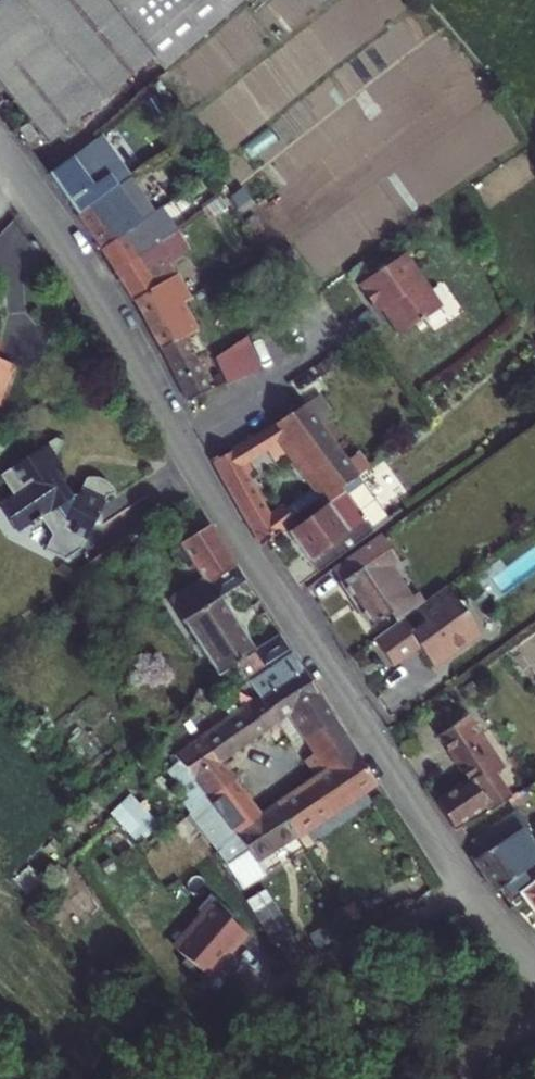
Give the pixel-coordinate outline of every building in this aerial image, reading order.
[(171,79),(235,22),(218,0),(9,0),(0,7),(0,83),(53,150),(158,64),(171,79)] [(235,22),(260,0),(218,0),(235,22)] [(35,132),(25,138),(34,151),(43,145),(35,132)] [(100,148),(54,183),(85,219),(124,191),(130,187),(100,148)] [(170,280),(176,276),(158,247),(179,232),(181,230),(165,208),(146,222),(124,191),(85,219),(110,248),(141,298),(162,285),(170,280)] [(192,299),(213,282),(179,232),(158,247),(176,276),(170,280),(162,285),(141,298),(171,351),(193,338),(199,334),(206,330),(192,299)] [(364,280),(384,309),(388,305),(405,330),(446,302),(409,249),(364,280)] [(194,398),(195,401),(220,386),(215,377),(198,347),(212,340),(206,330),(199,334),(193,338),(171,351),(194,398)] [(250,342),(235,350),(247,374),(263,366),(250,342)] [(247,374),(235,350),(219,357),(232,382),(247,374)] [(12,359),(0,355),(0,395),(12,359)] [(309,406),(326,430),(339,421),(322,397),(333,388),(318,367),(293,383),(309,406)] [(267,546),(291,527),(328,500),(356,479),(373,467),(364,454),(351,464),(326,430),(309,406),(259,436),(270,451),(272,449),(291,438),(324,484),(290,509),(288,506),(275,515),(253,475),(256,469),(244,446),(217,461),(235,494),(267,546)] [(244,446),(256,469),(270,451),(259,436),(244,446)] [(48,438),(0,471),(0,475),(10,490),(5,494),(21,520),(27,516),(30,521),(36,517),(45,530),(49,532),(45,541),(68,552),(78,545),(100,500),(113,497),(113,494),(108,484),(102,479),(97,476),(85,474),(73,498),(71,496),(67,496),(64,500),(56,495),(40,472),(48,467),(49,465),(50,460),(49,458),(57,443),(48,438)] [(291,438),(272,449),(278,460),(296,446),(291,438)] [(290,535),(320,575),(375,533),(389,522),(356,479),(328,500),(330,504),(294,532),(290,535)] [(328,500),(291,527),(294,532),(330,504),(328,500)] [(391,552),(380,536),(333,571),(342,585),(371,631),(393,616),(398,625),(401,622),(414,612),(416,611),(411,603),(391,571),(400,565),(391,552)] [(249,581),(224,540),(196,559),(208,577),(222,599),(188,621),(225,678),(236,670),(246,684),(292,653),(282,636),(261,650),(225,597),(249,581)] [(208,577),(174,600),(188,621),(222,599),(208,577)] [(433,670),(479,636),(464,617),(466,604),(454,603),(444,589),(425,604),(416,611),(414,612),(423,626),(411,635),(401,622),(398,625),(372,643),(391,669),(414,651),(416,641),(425,652),(423,658),(433,670)] [(421,597),(411,603),(416,611),(425,604),(421,597)] [(411,635),(423,626),(414,612),(401,622),(411,635)] [(423,658),(425,652),(416,641),(414,651),(420,660),(423,658)] [(294,656),(278,667),(284,676),(300,666),(294,656)] [(278,667),(249,685),(261,702),(259,704),(276,727),(294,714),(310,738),(337,720),(300,666),(284,676),(278,667)] [(225,761),(276,727),(259,704),(208,738),(225,761)] [(491,811),(512,797),(498,774),(504,771),(469,716),(442,733),(471,780),(438,801),(454,826),(487,805),(491,811)] [(310,738),(291,751),(301,767),(348,736),(337,720),(310,738)] [(301,767),(313,785),(334,772),(335,773),(361,756),(348,736),(301,767)] [(237,779),(225,761),(208,738),(182,756),(186,761),(181,766),(176,771),(193,797),(188,801),(196,812),(213,799),(211,796),(237,779)] [(313,785),(277,809),(295,839),(374,787),(380,784),(361,756),(335,773),(334,772),(313,785)] [(239,781),(237,779),(211,796),(213,799),(196,812),(220,846),(238,835),(265,817),(253,801),(239,781)] [(277,809),(265,817),(238,835),(240,837),(219,850),(246,888),(259,879),(252,868),(295,839),(277,809)] [(158,823),(151,813),(137,824),(145,833),(158,823)] [(496,892),(503,888),(526,874),(518,862),(534,851),(534,844),(524,828),(527,826),(517,813),(474,841),(483,856),(476,859),(496,892)] [(526,874),(503,888),(515,903),(524,897),(534,914),(534,868),(526,874)] [(279,891),(262,902),(292,948),(309,937),(279,891)] [(210,902),(172,945),(209,978),(247,936),(210,902)]
